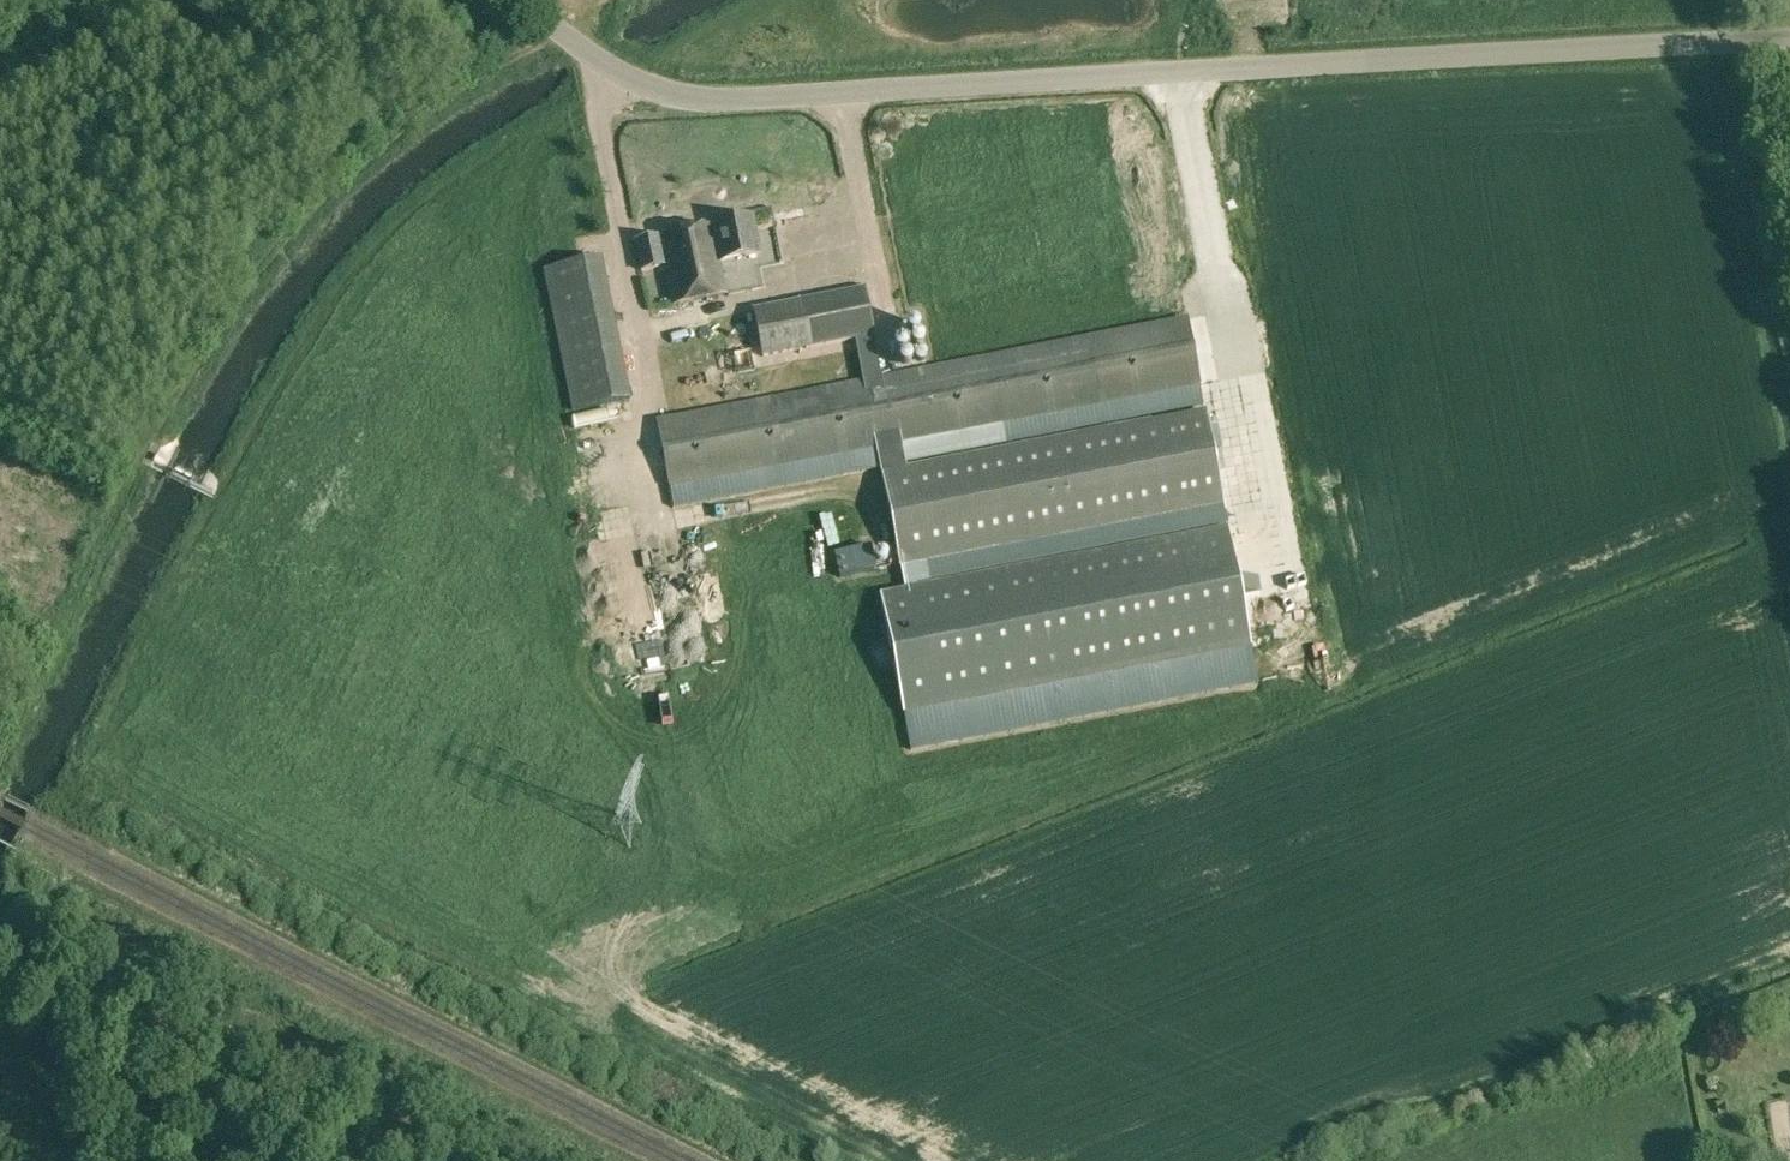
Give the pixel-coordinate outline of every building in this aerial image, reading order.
[(751,217),(712,225),(720,262),(758,254),(751,217)] [(720,262),(712,225),(634,241),(640,270),(664,266),(672,305),(726,294),(720,262)] [(630,400),(601,259),(544,271),(572,411),(630,400)] [(900,565),(904,588),(931,583),(927,560),(1223,503),(1202,396),(997,435),(1000,448),(906,466),(902,442),(1200,385),(1187,320),(881,379),(863,289),(753,310),(763,357),(854,339),(863,382),(656,421),(669,486),(876,446),(900,565)] [(903,713),(1250,646),(1227,525),(931,583),(904,588),(879,593),(903,713)] [(870,547),(835,554),(840,577),(840,578),(875,571),(870,547)]
